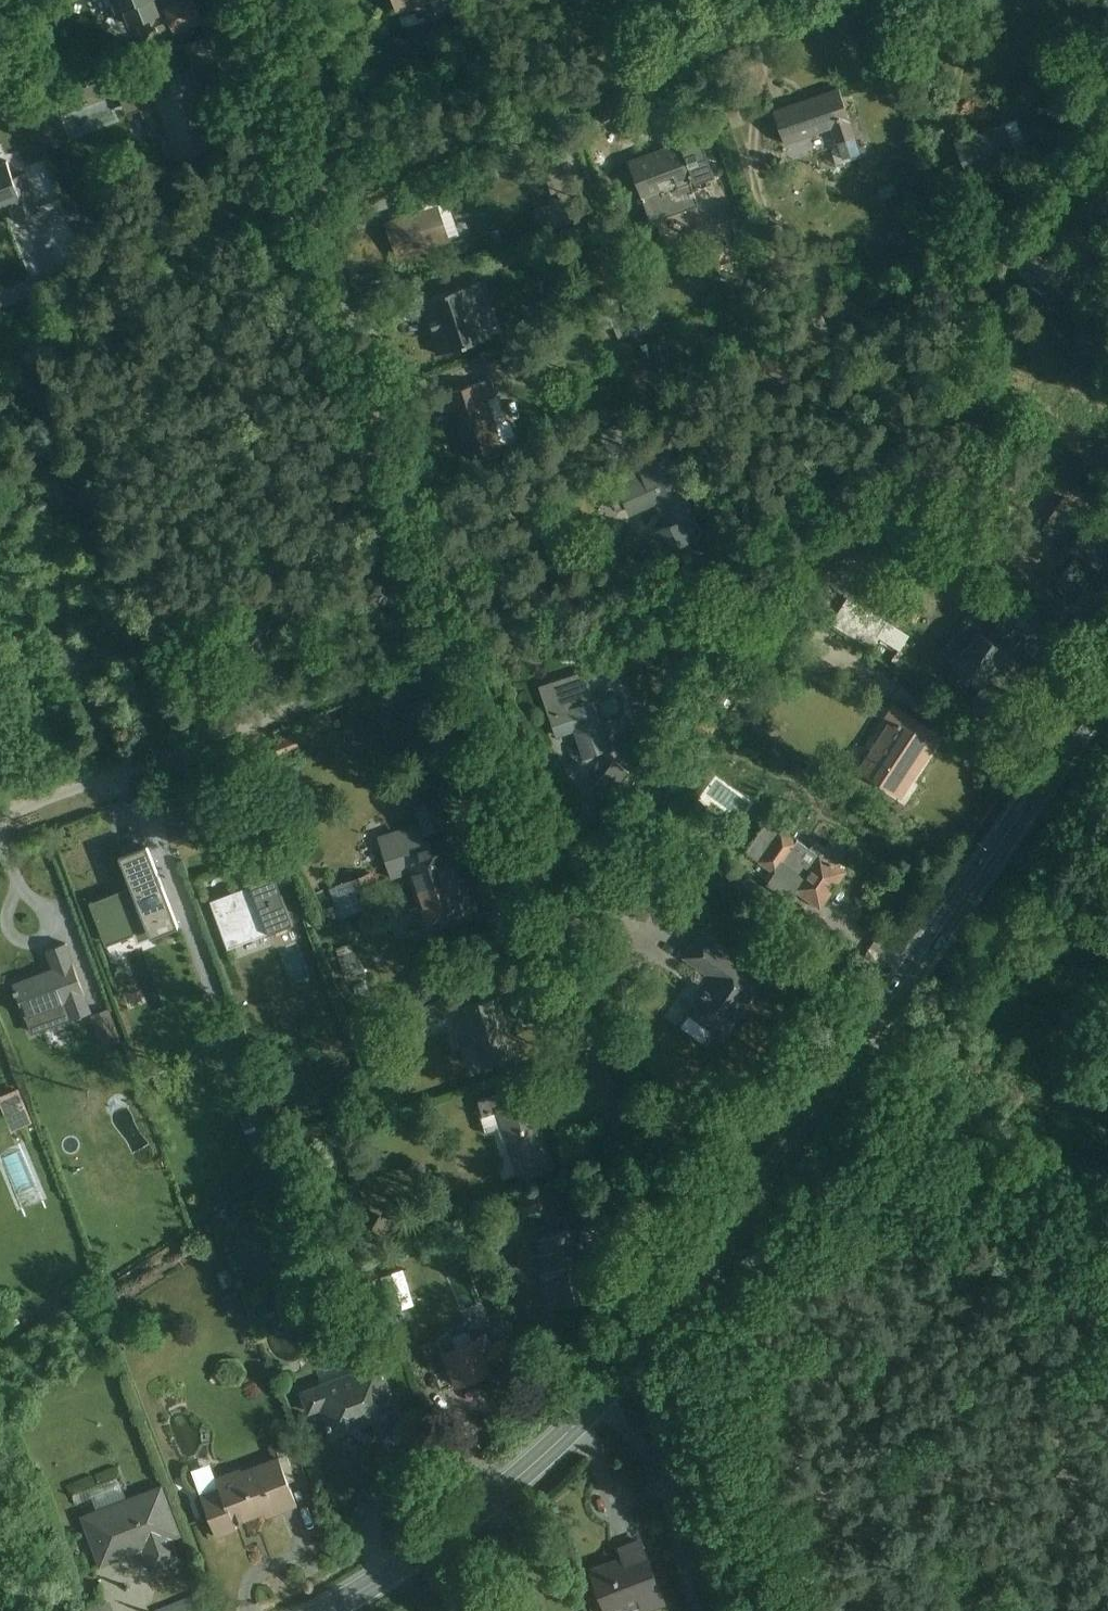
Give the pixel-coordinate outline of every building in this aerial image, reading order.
[(186,23),(177,0),(121,0),(137,42),(186,23)] [(437,0),(400,0),(404,11),(437,0)] [(400,16),(401,29),(418,28),(417,15),(400,16)] [(166,159),(229,145),(210,65),(147,80),(166,159)] [(796,157),(861,133),(843,84),(778,108),(796,157)] [(962,180),(1027,157),(1012,114),(947,137),(962,180)] [(651,203),(723,178),(708,136),(636,161),(651,203)] [(6,206),(12,221),(39,211),(24,170),(0,179),(0,208),(6,206)] [(402,255),(465,236),(453,197),(390,216),(402,255)] [(441,353),(505,334),(489,281),(425,300),(441,353)] [(478,455),(521,441),(505,394),(462,409),(478,455)] [(638,516),(682,496),(666,463),(623,483),(638,516)] [(1087,597),(1107,566),(1107,551),(1107,550),(1107,549),(1107,532),(1058,498),(1037,529),(1074,554),(1058,577),(1087,597)] [(977,624),(1025,655),(1043,628),(995,596),(977,624)] [(846,598),(832,622),(893,658),(907,634),(846,598)] [(974,680),(1005,647),(990,633),(959,666),(974,680)] [(582,760),(616,749),(591,671),(556,683),(582,760)] [(904,799),(947,734),(899,703),(856,768),(904,799)] [(207,831),(198,801),(158,811),(166,842),(207,831)] [(822,904),(849,866),(790,824),(763,862),(822,904)] [(402,855),(416,896),(468,878),(454,837),(402,855)] [(128,888),(88,901),(106,954),(175,930),(147,845),(116,855),(128,888)] [(229,946),(300,923),(277,852),(249,862),(256,884),(213,898),(229,946)] [(343,916),(383,904),(373,872),(333,884),(343,916)] [(429,933),(480,915),(468,878),(416,896),(429,933)] [(727,1041),(772,979),(704,929),(684,955),(714,977),(688,1012),(727,1041)] [(130,983),(195,965),(186,932),(121,950),(130,983)] [(34,1035),(100,1012),(75,942),(48,951),(56,972),(17,986),(34,1035)] [(484,1074),(522,1060),(499,994),(460,1008),(484,1074)] [(9,1132),(30,1124),(17,1088),(0,1094),(0,1109),(9,1132)] [(515,1183),(561,1170),(541,1097),(495,1109),(515,1183)] [(257,1128),(252,1112),(239,1116),(244,1132),(257,1128)] [(539,1198),(520,1203),(523,1216),(542,1211),(539,1198)] [(557,1310),(603,1297),(585,1228),(539,1240),(557,1310)] [(223,1299),(228,1316),(240,1313),(235,1296),(223,1299)] [(461,1387),(508,1368),(494,1333),(447,1352),(461,1387)] [(339,1434),(396,1414),(378,1363),(321,1384),(339,1434)] [(218,1533),(300,1504),(282,1454),(200,1483),(218,1533)] [(185,1559),(178,1539),(188,1535),(170,1482),(83,1511),(101,1565),(148,1550),(154,1569),(185,1559)] [(672,1602),(646,1537),(589,1560),(609,1610),(649,1610),(672,1602)]
